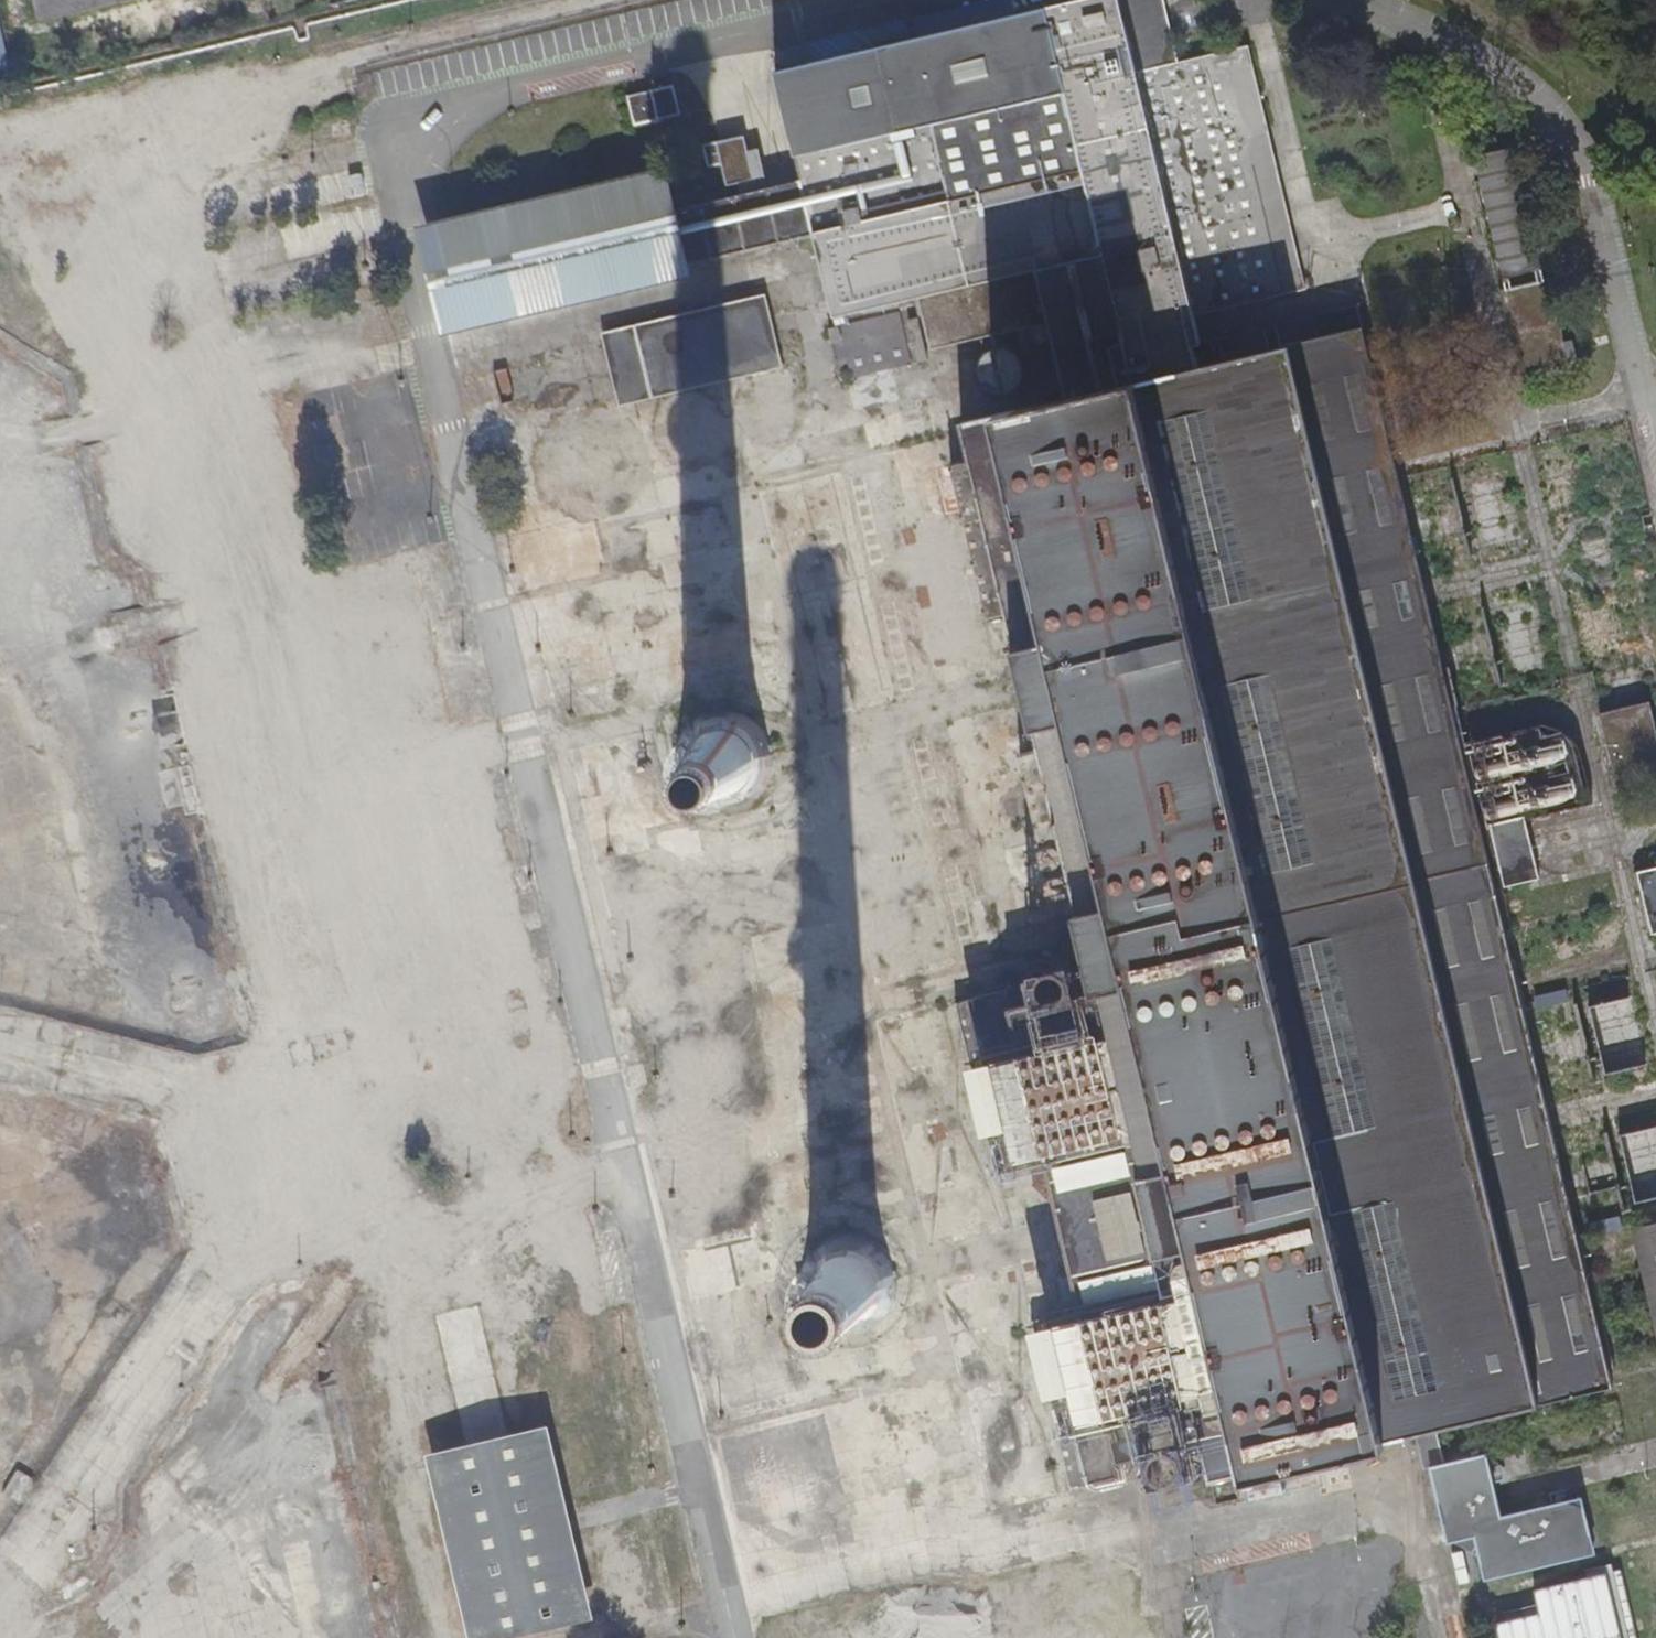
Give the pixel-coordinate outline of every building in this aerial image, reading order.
[(40,9),(77,0),(38,0),(40,9)] [(1370,329),(1203,367),(1198,346),(1204,345),(1196,313),(1310,286),(1254,46),(1184,62),(1169,0),(1089,0),(784,70),(809,177),(673,207),(667,178),(440,232),(459,314),(821,229),(840,311),(925,290),(938,344),(1053,317),(1073,399),(968,424),(1078,915),(1083,959),(1032,976),(1051,1049),(969,1066),(1006,1172),(1052,1164),(1076,1316),(1030,1332),(1069,1495),(1087,1493),(1085,1487),(1129,1477),(1135,1505),(1394,1445),(1422,1438),(1430,1474),(1438,1473),(1455,1546),(1483,1539),(1493,1582),(1602,1557),(1589,1503),(1508,1522),(1494,1460),(1454,1469),(1445,1433),(1621,1393),(1573,1187),(1542,1059),(1485,814),(1449,662),(1418,531),(1370,329)] [(635,93),(641,119),(685,109),(679,83),(635,93)] [(753,132),(710,142),(716,164),(730,161),(735,183),(763,176),(753,132)] [(1479,159),(1509,289),(1553,279),(1524,149),(1479,159)] [(1553,279),(1509,289),(1506,290),(1525,372),(1536,369),(1539,383),(1564,377),(1561,363),(1576,360),(1575,354),(1584,352),(1580,337),(1571,339),(1557,278),(1553,279)] [(642,320),(658,390),(788,361),(772,290),(642,320)] [(1203,367),(1370,329),(1365,307),(1204,345),(1198,346),(1203,367)] [(1607,717),(1621,777),(1628,775),(1630,788),(1655,782),(1655,779),(1653,768),(1655,768),(1655,713),(1654,706),(1607,717)] [(775,751),(772,740),(767,731),(760,723),(751,716),(741,711),(731,709),(720,709),(709,711),(699,715),(690,721),(683,729),(677,738),(674,749),(672,760),(673,770),(676,781),(681,790),(689,799),(697,805),(707,810),(718,812),(729,812),(739,810),(749,806),(758,800),(765,792),(771,783),(775,772),(776,762),(775,751)] [(1496,821),(1510,885),(1544,878),(1529,813),(1496,821)] [(1655,926),(1655,861),(1648,863),(1650,875),(1645,876),(1655,926)] [(1648,1061),(1632,993),(1593,1003),(1609,1070),(1648,1061)] [(1655,1195),(1655,1123),(1623,1131),(1640,1199),(1655,1195)] [(1638,1223),(1655,1324),(1655,1219),(1638,1223)] [(899,1290),(898,1279),(896,1269),(892,1259),(885,1250),(877,1244),(870,1239),(857,1235),(847,1234),(836,1235),(823,1240),(817,1244),(809,1252),(803,1260),(798,1270),(796,1281),(796,1291),(799,1302),(803,1312),(810,1320),(818,1328),(827,1333),(837,1336),(847,1337),(859,1335),(869,1332),(878,1326),(886,1319),(893,1311),(897,1301),(899,1290)] [(430,1460),(474,1637),(506,1637),(560,1626),(553,1600),(575,1594),(538,1435),(430,1460)] [(1627,1576),(1541,1595),(1546,1617),(1503,1627),(1505,1637),(1641,1637),(1627,1576)] [(575,1594),(553,1600),(560,1626),(582,1621),(575,1594)]
